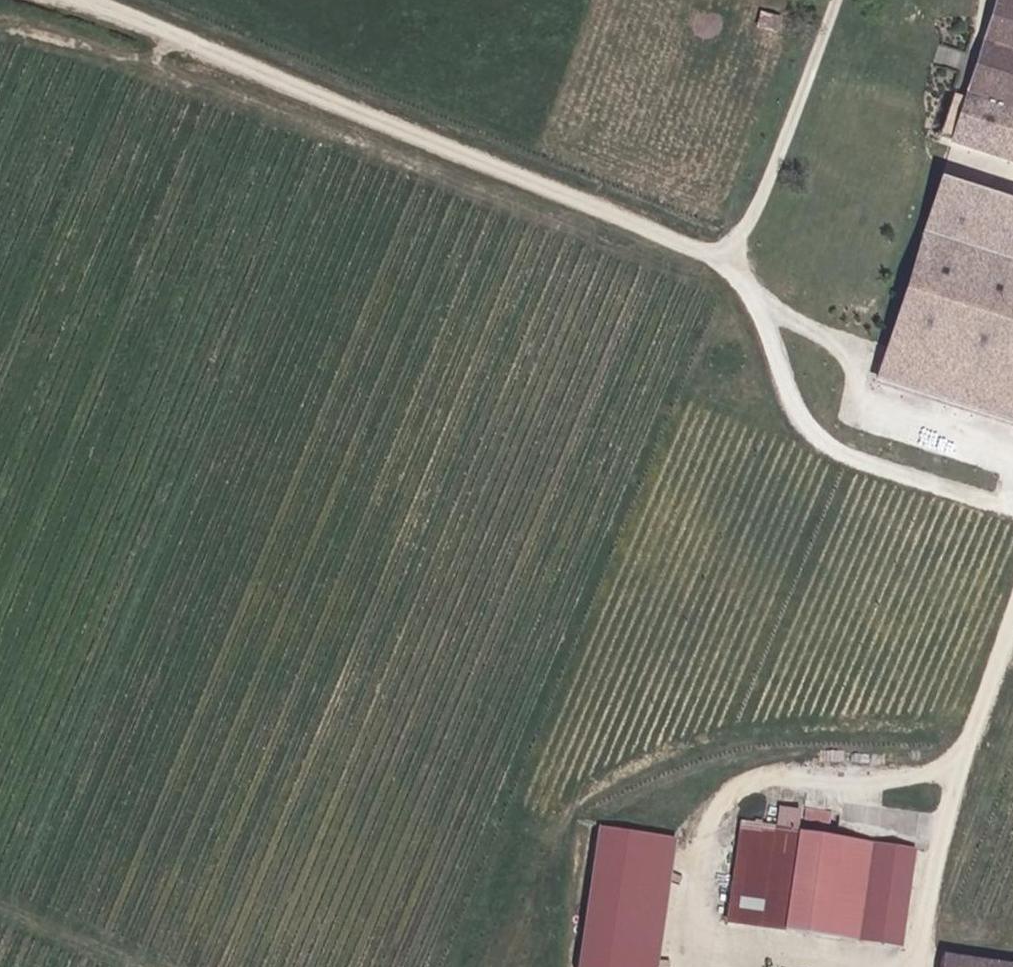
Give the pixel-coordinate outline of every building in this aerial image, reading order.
[(1012,118),(1012,0),(990,0),(957,100),(1012,118)] [(883,380),(994,412),(1001,387),(1012,390),(1012,196),(942,175),(883,380)] [(802,830),(804,811),(784,807),(781,828),(802,830)] [(808,809),(806,829),(827,830),(828,810),(808,809)] [(736,923),(870,942),(901,948),(920,846),(781,828),(748,823),(736,923)] [(605,831),(587,966),(665,966),(681,841),(605,831)] [(943,953),(941,966),(1012,966),(1012,954),(1012,962),(943,953)]
